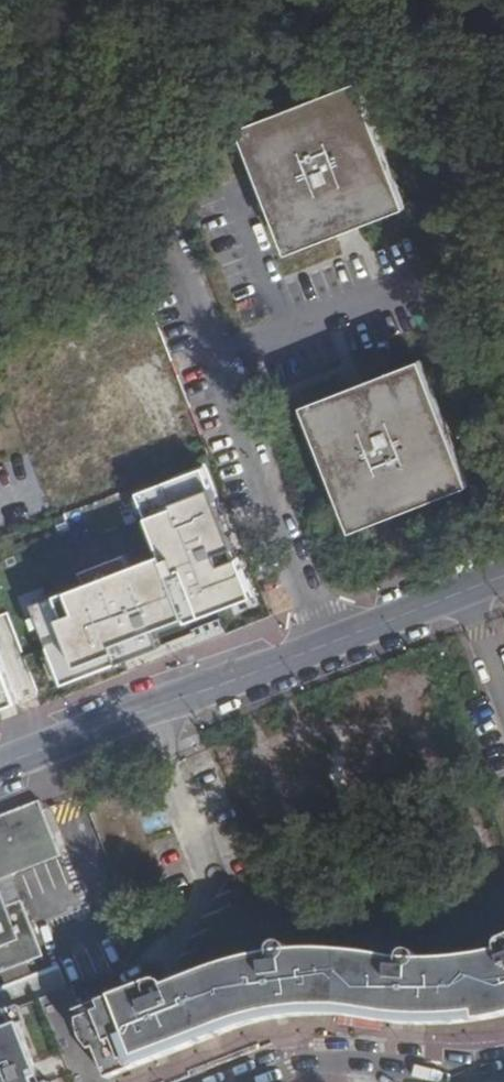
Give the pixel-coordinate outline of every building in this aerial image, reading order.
[(267,132),(249,139),(291,244),(310,237),(312,243),(378,218),(376,211),(393,205),(352,101),(334,108),(332,102),(265,127),(267,132)] [(426,337),(306,384),(353,513),(472,469),(426,337)] [(208,470),(144,494),(168,555),(192,618),(193,622),(257,597),(208,470)] [(168,555),(41,604),(71,682),(165,646),(159,631),(192,618),(168,555)] [(36,713),(31,704),(0,627),(0,726),(36,713)] [(52,844),(37,806),(0,820),(0,886),(59,862),(52,844)] [(44,961),(22,905),(7,911),(0,894),(0,978),(44,961)] [(80,1016),(107,1080),(212,1039),(253,1023),(278,1017),(305,1013),(328,1012),(349,1013),(364,1015),(399,1020),(429,1019),(458,1017),(481,1014),(503,1010),(503,941),(502,942),(497,952),(459,959),(433,962),(408,961),(385,959),(360,955),(333,952),(300,951),(278,953),(252,958),(221,966),(194,975),(165,987),(151,987),(80,1016)] [(50,1080),(29,1027),(23,1029),(17,1012),(0,1019),(0,1081),(45,1081),(50,1080)]
